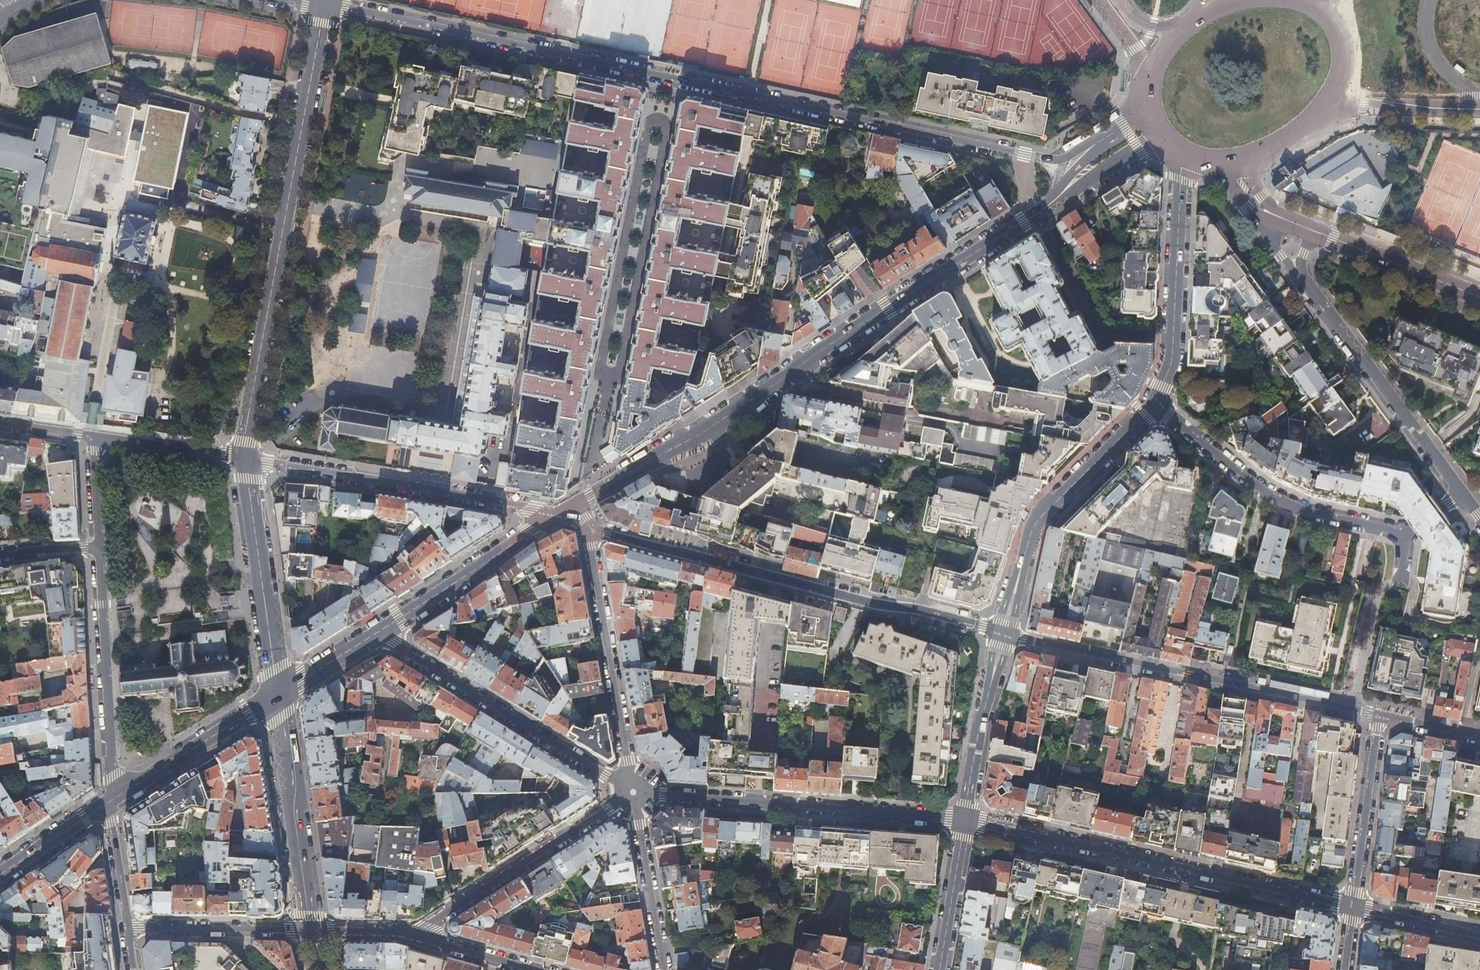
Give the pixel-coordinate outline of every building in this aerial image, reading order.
[(10,83),(26,86),(111,64),(97,13),(13,36),(0,48),(10,83)] [(127,61),(127,66),(130,66),(130,70),(141,71),(141,68),(142,68),(142,70),(147,71),(147,69),(148,69),(148,72),(153,72),(153,69),(156,69),(157,64),(154,64),(154,62),(149,61),(149,63),(142,62),(142,61),(131,59),(130,61),(127,61)] [(472,63),(472,67),(476,68),(493,72),(494,68),(472,63)] [(396,86),(400,87),(402,75),(403,70),(409,67),(426,70),(426,66),(414,64),(411,64),(409,64),(408,64),(405,66),(404,66),(402,68),(401,69),(400,71),(399,73),(398,75),(396,86)] [(576,99),(580,76),(572,74),(569,73),(537,66),(534,77),(534,80),(513,76),(506,74),(493,72),(476,68),(472,67),(463,65),(460,78),(453,76),(440,73),(426,70),(409,67),(403,70),(402,75),(400,87),(397,97),(395,108),(392,121),(390,128),(389,133),(384,158),(391,159),(394,160),(396,161),(409,152),(421,154),(423,145),(423,144),(425,132),(426,127),(424,127),(428,108),(433,104),(454,109),(456,101),(456,98),(476,102),(475,105),(477,106),(490,109),(526,116),(529,99),(542,102),(554,104),(556,95),(576,99)] [(534,77),(514,72),(513,76),(534,80),(534,77)] [(581,73),(580,76),(576,99),(596,103),(596,105),(606,107),(606,105),(618,108),(614,127),(602,125),(602,123),(592,121),(592,123),(572,119),(568,142),(591,146),(590,149),(600,151),(600,148),(610,150),(605,177),(595,175),(595,173),(586,171),(585,173),(563,169),(558,192),(581,196),(580,199),(590,201),(590,198),(600,201),(595,227),(585,225),(585,223),(576,221),(575,223),(553,219),(550,234),(549,242),(571,246),(570,248),(580,250),(581,248),(590,250),(585,277),(575,275),(576,272),(566,270),(565,273),(544,269),(540,292),(561,296),(560,298),(570,300),(570,298),(580,300),(575,327),(565,324),(566,322),(556,320),(556,323),(535,319),(530,341),(551,345),(550,348),(560,350),(561,347),(571,350),(565,377),(555,375),(556,372),(546,370),(546,373),(525,369),(522,392),(541,395),(541,398),(550,400),(551,397),(561,399),(556,426),(545,424),(546,422),(537,420),(536,423),(521,420),(517,443),(531,445),(531,447),(540,449),(541,447),(551,449),(547,471),(536,468),(536,467),(526,465),(526,466),(511,463),(507,488),(545,495),(556,496),(560,493),(566,490),(571,464),(580,420),(581,413),(582,409),(590,367),(599,324),(609,273),(615,245),(619,221),(628,177),(632,157),(638,126),(645,92),(641,86),(581,73)] [(935,111),(969,118),(976,89),(977,83),(968,81),(968,82),(963,81),(963,80),(932,73),(929,88),(924,88),(920,106),(935,109),(935,111)] [(267,103),(272,79),(245,74),(239,107),(250,109),(252,101),(267,103)] [(996,94),(989,123),(1025,130),(1025,128),(1040,132),(1044,113),(1039,112),(1042,96),(1012,90),(1011,91),(1006,90),(1007,89),(997,87),(996,94)] [(976,89),(969,118),(989,123),(996,94),(976,89)] [(624,453),(637,444),(663,428),(682,415),(681,409),(687,384),(657,404),(646,402),(653,366),(663,368),(663,370),(673,372),(673,370),(691,373),(697,351),(678,347),(678,344),(668,342),(668,345),(658,343),(663,316),(673,318),(673,320),(682,322),(683,320),(704,324),(705,319),(707,308),(709,301),(687,297),(688,294),(678,293),(678,295),(668,293),(673,266),(683,268),(683,270),(692,273),(693,270),(714,274),(719,252),(697,247),(698,245),(688,243),(688,245),(678,243),(683,216),(693,219),(693,221),(702,223),(703,220),(724,225),(729,202),(707,197),(708,195),(698,193),(698,195),(688,193),(693,166),(703,168),(703,171),(712,173),(713,170),(735,175),(739,152),(717,148),(717,146),(708,144),(708,146),(697,144),(701,125),(714,128),(713,129),(723,131),(723,130),(743,134),(748,109),(688,96),(682,100),(677,122),(672,149),(666,179),(656,229),(646,280),(637,328),(625,386),(619,417),(613,446),(624,453)] [(83,98),(82,101),(75,122),(75,124),(111,133),(118,113),(101,108),(95,107),(96,102),(95,101),(83,98)] [(197,111),(146,101),(131,178),(182,188),(197,111)] [(97,140),(95,149),(127,156),(138,107),(121,103),(118,113),(111,133),(75,124),(73,134),(97,140)] [(765,113),(748,109),(743,134),(752,136),(752,138),(823,152),(828,127),(811,123),(765,113)] [(33,139),(25,137),(0,132),(0,166),(14,170),(20,171),(23,170),(27,181),(26,187),(22,186),(18,185),(16,196),(21,198),(20,200),(23,204),(40,209),(61,118),(50,115),(43,116),(41,123),(37,140),(33,139)] [(264,120),(240,116),(231,168),(235,169),(253,174),(255,166),(252,160),(257,133),(262,129),(264,120)] [(54,245),(101,254),(106,228),(70,221),(71,214),(79,215),(95,149),(97,140),(73,134),(75,124),(75,122),(61,118),(40,209),(22,286),(21,288),(29,289),(33,290),(42,291),(44,281),(46,271),(47,270),(48,270),(48,268),(39,265),(34,258),(36,251),(43,247),(53,249),(54,245)] [(37,140),(41,123),(37,125),(33,139),(37,140)] [(390,163),(391,159),(384,158),(389,133),(385,133),(382,148),(380,148),(378,160),(390,163)] [(901,140),(875,134),(866,179),(884,178),(884,170),(894,172),(894,177),(895,177),(913,175),(903,158),(897,157),(900,142),(901,140)] [(949,153),(900,142),(897,157),(903,158),(913,175),(918,183),(945,167),(949,174),(959,169),(958,167),(949,153)] [(1387,197),(1392,184),(1391,183),(1382,189),(1361,154),(1359,155),(1354,146),(1307,175),(1297,162),(1292,166),(1290,163),(1280,170),(1282,173),(1273,180),(1274,182),(1272,184),(1276,190),(1279,188),(1280,190),(1299,176),(1302,181),(1299,189),(1338,204),(1338,205),(1373,219),(1370,225),(1375,227),(1387,197)] [(964,156),(949,153),(958,167),(965,164),(964,156)] [(831,157),(823,155),(820,169),(817,183),(826,182),(831,157)] [(405,181),(404,184),(405,185),(404,192),(414,194),(413,201),(493,216),(494,215),(504,217),(506,208),(512,209),(515,192),(507,191),(508,185),(489,182),(492,167),(431,156),(428,171),(409,168),(408,174),(407,174),(406,181),(405,181)] [(235,169),(230,196),(248,200),(253,174),(235,169)] [(373,182),(374,176),(338,169),(333,196),(381,205),(385,185),(373,182)] [(1097,202),(1109,220),(1118,215),(1116,212),(1120,209),(1124,211),(1127,205),(1129,206),(1131,204),(1138,209),(1134,215),(1157,216),(1157,201),(1158,190),(1156,189),(1160,182),(1142,171),(1138,178),(1136,177),(1097,202)] [(742,204),(729,202),(724,225),(738,227),(732,254),(719,252),(714,274),(728,277),(725,289),(743,293),(743,290),(746,291),(747,286),(756,288),(776,179),(748,173),(742,204)] [(895,177),(914,208),(910,211),(914,217),(908,221),(915,232),(918,230),(925,226),(933,238),(938,235),(946,247),(950,245),(954,242),(934,209),(918,183),(913,175),(895,177)] [(991,179),(973,191),(990,219),(999,213),(1009,207),(991,179)] [(826,182),(817,183),(822,191),(828,182),(826,182)] [(230,196),(190,185),(188,193),(200,196),(200,197),(216,201),(215,204),(245,212),(248,200),(230,196)] [(970,187),(934,209),(954,242),(978,226),(990,219),(973,191),(970,187)] [(16,196),(13,209),(16,210),(13,227),(0,224),(0,280),(7,281),(22,286),(40,209),(23,204),(20,200),(21,198),(16,196)] [(129,200),(127,210),(156,216),(158,207),(129,200)] [(785,232),(782,248),(795,250),(794,258),(802,260),(808,232),(811,217),(813,206),(798,204),(797,207),(790,205),(787,222),(794,224),(792,233),(785,232)] [(125,211),(115,256),(147,263),(150,247),(155,248),(158,236),(153,235),(156,219),(125,211)] [(1068,218),(1054,226),(1074,262),(1084,255),(1089,264),(1101,256),(1092,241),(1093,241),(1084,226),(1083,227),(1074,213),(1068,218)] [(1209,254),(1208,265),(1220,266),(1234,255),(1205,215),(1204,214),(1202,213),(1201,213),(1200,214),(1199,215),(1199,216),(1196,216),(1196,229),(1194,254),(1209,254)] [(1132,215),(1125,232),(1131,232),(1156,233),(1157,225),(1157,216),(1134,215),(1132,215)] [(817,226),(811,217),(808,232),(817,226)] [(886,217),(870,227),(877,238),(893,228),(886,217)] [(846,228),(862,252),(871,246),(852,218),(844,224),(846,228)] [(237,226),(235,238),(241,239),(244,227),(237,226)] [(847,273),(829,245),(826,241),(817,226),(808,232),(802,260),(799,275),(812,295),(812,296),(815,300),(827,290),(847,273)] [(918,237),(905,245),(918,265),(930,257),(946,247),(938,235),(933,238),(925,226),(918,230),(920,233),(917,234),(918,237)] [(826,241),(829,245),(849,232),(846,228),(826,241)] [(849,232),(829,245),(847,273),(865,258),(862,252),(849,232)] [(1130,254),(1155,255),(1156,243),(1156,233),(1131,232),(1130,254)] [(1102,396),(1098,395),(1094,397),(1092,405),(1108,408),(1123,411),(1136,399),(1145,378),(1151,366),(1151,349),(1115,346),(1115,349),(1102,354),(1097,354),(1094,347),(1095,347),(1091,338),(1089,339),(1085,331),(1087,330),(1082,321),(1080,322),(1077,317),(1076,316),(1070,319),(1067,313),(1068,313),(1059,295),(1058,296),(1055,290),(1059,288),(1060,287),(1060,284),(1057,279),(1059,278),(1054,269),(1053,270),(1045,255),(1046,254),(1042,246),(1040,246),(1036,240),(1035,239),(1034,239),(984,271),(983,273),(984,275),(986,279),(984,280),(989,288),(990,288),(997,300),(996,301),(1000,310),(1002,309),(1005,316),(991,324),(991,325),(993,330),(992,331),(1001,348),(1002,347),(1005,351),(1006,353),(1007,353),(1021,345),(1025,352),(1023,353),(1028,362),(1029,361),(1034,369),(1032,369),(1037,378),(1039,377),(1042,385),(1040,396),(1065,400),(1066,394),(1064,390),(1064,387),(1077,381),(1078,383),(1089,377),(1091,379),(1094,379),(1104,374),(1109,376),(1111,379),(1110,379),(1112,383),(1108,390),(1107,390),(1102,396)] [(877,259),(869,264),(884,287),(903,274),(918,265),(905,245),(903,243),(895,248),(896,250),(879,261),(877,259)] [(102,254),(101,254),(54,245),(53,249),(43,247),(36,251),(34,258),(39,265),(48,268),(48,270),(62,273),(96,280),(97,280),(102,254)] [(774,287),(774,289),(782,290),(787,282),(789,261),(786,257),(783,256),(783,253),(781,253),(777,275),(775,281),(774,287)] [(1155,264),(1155,255),(1130,254),(1129,254),(1125,258),(1124,273),(1155,274),(1155,264)] [(1209,291),(1220,291),(1223,291),(1224,281),(1226,281),(1228,280),(1234,287),(1249,276),(1234,255),(1220,266),(1208,265),(1208,274),(1210,274),(1209,291)] [(359,257),(350,331),(367,333),(376,259),(359,257)] [(392,415),(387,439),(387,441),(389,441),(389,439),(395,440),(395,443),(402,444),(413,446),(420,447),(421,446),(455,452),(451,478),(461,480),(475,482),(479,456),(480,457),(486,454),(489,433),(507,436),(511,414),(510,413),(524,325),(525,325),(529,302),(511,299),(512,294),(524,297),(528,269),(494,263),(490,290),(487,290),(485,297),(484,297),(462,424),(453,423),(402,414),(403,407),(394,406),(393,413),(392,413),(392,415)] [(46,271),(44,281),(60,284),(62,274),(46,271)] [(96,280),(62,273),(62,274),(60,284),(57,298),(54,316),(53,321),(51,334),(47,353),(48,353),(74,359),(72,372),(56,369),(54,378),(46,376),(44,376),(38,375),(36,384),(35,390),(19,388),(11,412),(66,420),(71,421),(82,422),(84,403),(87,381),(90,360),(80,358),(94,287),(95,287),(96,280)] [(1155,274),(1124,273),(1123,292),(1154,293),(1154,285),(1155,274)] [(812,295),(799,275),(796,290),(796,293),(803,291),(807,298),(812,295)] [(1244,300),(1253,313),(1268,301),(1249,276),(1234,287),(1240,296),(1238,297),(1242,302),(1244,300)] [(3,292),(4,289),(28,295),(29,289),(21,288),(22,286),(7,281),(0,280),(0,291),(3,292)] [(1273,298),(1283,310),(1295,301),(1286,289),(1273,298)] [(33,290),(30,311),(41,314),(41,313),(43,296),(44,291),(42,291),(33,290)] [(1192,315),(1217,316),(1219,316),(1220,291),(1209,291),(1193,290),(1192,307),(1192,315)] [(843,292),(831,300),(840,314),(852,306),(843,292)] [(1122,313),(1138,314),(1137,317),(1143,318),(1144,319),(1151,319),(1154,316),(1155,310),(1153,308),(1154,293),(1123,292),(1123,293),(1122,313)] [(475,295),(453,423),(462,424),(484,297),(475,295)] [(799,320),(795,323),(792,344),(812,331),(828,322),(815,300),(812,296),(804,302),(812,315),(806,318),(804,315),(798,319),(799,320)] [(57,298),(48,297),(45,314),(54,316),(57,298)] [(929,305),(912,316),(926,339),(940,330),(943,332),(944,335),(946,336),(950,344),(949,347),(948,348),(949,350),(949,352),(952,353),(955,353),(960,362),(960,364),(961,368),(949,374),(953,380),(992,387),(980,364),(978,365),(955,322),(959,320),(949,301),(947,299),(946,298),(944,297),(941,298),(929,305)] [(789,301),(772,298),(766,331),(783,334),(789,301)] [(1242,321),(1247,333),(1255,326),(1262,336),(1283,321),(1268,301),(1253,313),(1242,321)] [(707,308),(705,319),(711,320),(713,309),(707,308)] [(7,324),(16,325),(17,314),(17,313),(0,310),(0,322),(7,324)] [(37,330),(40,319),(17,314),(16,325),(28,328),(37,330)] [(1191,341),(1216,342),(1217,316),(1192,315),(1191,325),(1191,341)] [(858,363),(894,369),(899,370),(916,373),(924,374),(936,364),(940,360),(926,339),(912,316),(899,328),(878,346),(858,363)] [(1389,353),(1404,372),(1457,393),(1454,400),(1467,405),(1479,370),(1479,346),(1430,327),(1430,328),(1399,316),(1394,329),(1398,331),(1389,353)] [(53,321),(44,319),(42,332),(51,334),(53,321)] [(1262,336),(1261,337),(1275,357),(1298,341),(1283,321),(1262,336)] [(103,408),(105,409),(120,411),(118,419),(137,422),(138,415),(143,416),(149,372),(133,369),(140,336),(141,336),(143,326),(124,323),(114,376),(108,375),(104,406),(103,408)] [(7,324),(4,338),(3,344),(0,343),(0,354),(6,355),(9,342),(20,344),(17,356),(28,359),(32,346),(34,340),(26,338),(28,328),(16,325),(7,324)] [(741,332),(742,326),(733,324),(730,339),(741,332)] [(711,353),(715,354),(717,361),(725,387),(731,383),(743,375),(755,368),(758,366),(759,365),(760,356),(762,345),(765,331),(742,326),(741,332),(730,339),(711,352),(711,353)] [(28,328),(26,338),(34,340),(37,331),(37,330),(28,328)] [(783,334),(766,331),(765,331),(762,345),(763,346),(762,356),(760,356),(759,365),(758,366),(756,376),(768,369),(778,362),(781,346),(783,334)] [(1219,375),(1219,374),(1220,353),(1222,353),(1222,342),(1216,342),(1191,341),(1190,353),(1189,366),(1203,366),(1203,374),(1219,375)] [(1275,357),(1273,359),(1287,379),(1292,376),(1312,361),(1298,341),(1275,357)] [(1227,374),(1228,343),(1222,342),(1222,353),(1220,353),(1219,374),(1227,374)] [(74,359),(48,353),(44,376),(46,376),(54,378),(56,369),(72,372),(74,359)] [(704,384),(698,387),(687,384),(681,409),(682,415),(708,398),(719,391),(725,387),(717,361),(711,364),(709,363),(704,384)] [(1328,382),(1312,361),(1292,376),(1300,388),(1299,389),(1299,391),(1300,392),(1301,394),(1303,394),(1305,394),(1306,396),(1297,403),(1302,410),(1309,405),(1332,389),(1342,381),(1338,375),(1328,382)] [(892,380),(894,369),(858,363),(851,369),(844,374),(844,376),(843,383),(866,387),(886,390),(888,381),(890,382),(891,382),(891,381),(892,381),(892,380)] [(949,374),(943,365),(939,369),(950,385),(992,393),(992,392),(993,387),(992,387),(953,380),(949,374)] [(833,383),(831,385),(842,387),(843,383),(844,376),(844,374),(833,383)] [(842,387),(831,385),(829,394),(864,400),(866,387),(843,383),(842,387)] [(866,387),(864,400),(910,408),(914,386),(901,384),(899,393),(886,390),(866,387)] [(0,385),(0,411),(11,413),(19,388),(0,385)] [(1110,422),(1110,421),(1109,419),(1108,418),(1106,417),(1108,408),(1092,405),(1065,400),(1040,396),(993,387),(992,392),(994,393),(994,395),(995,395),(993,409),(993,410),(993,412),(995,413),(996,413),(997,413),(999,413),(1000,412),(1001,411),(1006,412),(1006,411),(1041,417),(1045,418),(1046,418),(1045,421),(1042,439),(1080,446),(1081,446),(1087,440),(1089,443),(1103,429),(1105,429),(1105,426),(1107,425),(1108,425),(1109,424),(1110,422)] [(1332,389),(1309,405),(1326,428),(1322,431),(1327,438),(1332,435),(1333,437),(1355,420),(1332,389)] [(1183,400),(1192,401),(1193,391),(1183,390),(1183,400)] [(1193,391),(1192,401),(1199,405),(1213,399),(1213,391),(1193,391)] [(784,398),(783,403),(779,402),(772,410),(772,426),(778,427),(777,431),(778,431),(800,436),(807,437),(808,432),(795,429),(796,423),(813,426),(812,434),(823,436),(822,435),(828,403),(808,399),(788,395),(784,398)] [(84,403),(82,422),(92,423),(103,425),(105,409),(103,408),(104,406),(100,405),(100,403),(90,402),(89,404),(84,403)] [(822,435),(823,436),(834,442),(836,432),(839,430),(846,431),(847,434),(845,444),(857,447),(858,443),(861,428),(859,427),(860,418),(862,410),(861,410),(845,407),(828,403),(822,435)] [(387,439),(392,415),(382,413),(382,411),(380,411),(380,413),(369,411),(370,409),(367,409),(367,411),(357,409),(358,407),(355,407),(355,409),(345,407),(345,405),(342,404),(341,407),(335,407),(334,404),(332,405),(333,407),(331,408),(330,408),(329,409),(327,410),(327,411),(326,411),(325,410),(324,412),(326,413),(325,420),(323,419),(323,421),(325,421),(324,426),(323,426),(320,447),(336,450),(339,433),(340,433),(340,431),(351,433),(350,435),(352,435),(353,433),(363,435),(362,437),(364,437),(365,435),(375,437),(375,439),(377,439),(377,437),(387,439)] [(1287,410),(1283,404),(1261,420),(1253,417),(1246,419),(1229,424),(1239,452),(1245,453),(1249,439),(1249,437),(1251,431),(1257,433),(1278,418),(1281,421),(1281,427),(1289,427),(1288,420),(1287,410)] [(898,450),(897,454),(911,457),(909,442),(900,440),(905,418),(883,414),(880,431),(866,428),(868,420),(860,418),(859,427),(861,428),(858,443),(898,450)] [(1039,420),(1036,438),(1042,439),(1045,421),(1046,418),(1045,418),(1041,417),(1039,420)] [(1279,443),(1278,418),(1257,433),(1251,431),(1249,437),(1262,440),(1258,446),(1249,439),(1245,453),(1243,455),(1251,461),(1257,466),(1274,479),(1285,444),(1279,443)] [(1289,419),(1288,420),(1289,427),(1290,444),(1306,447),(1307,447),(1309,430),(1305,429),(1306,423),(1289,419)] [(1007,433),(965,425),(963,437),(963,438),(1005,446),(1007,433)] [(766,442),(748,457),(753,458),(793,468),(800,436),(778,431),(766,442)] [(1141,442),(1128,454),(1149,458),(1159,460),(1178,463),(1167,434),(1153,431),(1141,442)] [(1023,456),(1018,478),(1037,482),(1043,483),(1047,484),(1049,477),(1067,460),(1080,446),(1042,439),(1039,454),(1034,458),(1023,456)] [(44,442),(29,440),(29,445),(27,455),(42,457),(44,442)] [(8,477),(9,464),(26,466),(27,455),(29,445),(12,443),(2,441),(0,441),(0,476),(8,477)] [(1306,447),(1290,444),(1285,443),(1285,444),(1274,479),(1292,487),(1311,496),(1319,466),(1305,462),(1299,459),(1306,447)] [(402,444),(398,469),(403,470),(409,471),(413,446),(402,444)] [(1319,466),(1311,496),(1327,500),(1335,502),(1352,506),(1357,507),(1360,495),(1367,463),(1368,458),(1359,457),(1356,456),(1355,463),(1357,466),(1359,466),(1357,471),(1335,467),(1333,469),(1330,468),(1332,458),(1333,458),(1335,458),(1336,452),(1323,450),(1319,466)] [(956,453),(953,465),(971,469),(999,474),(1001,462),(956,453)] [(1071,533),(1084,536),(1106,541),(1100,562),(1141,571),(1147,550),(1153,552),(1155,552),(1161,554),(1174,557),(1177,546),(1162,542),(1152,543),(1101,532),(1157,477),(1164,485),(1168,485),(1168,488),(1191,492),(1195,472),(1177,469),(1178,464),(1178,463),(1159,460),(1158,465),(1148,464),(1149,458),(1128,454),(1127,459),(1125,468),(1089,504),(1085,501),(1084,501),(1070,513),(1063,520),(1057,529),(1071,533)] [(819,474),(793,468),(753,458),(702,500),(714,503),(714,504),(733,509),(740,511),(750,503),(768,508),(776,477),(797,482),(846,493),(846,492),(852,493),(852,494),(847,515),(855,517),(870,521),(874,522),(882,489),(855,482),(849,481),(819,474)] [(507,488),(511,463),(500,461),(495,486),(507,488)] [(32,512),(78,509),(77,486),(75,462),(48,463),(52,500),(19,502),(20,513),(32,512)] [(1409,472),(1367,463),(1360,495),(1394,502),(1405,517),(1429,499),(1409,472)] [(852,467),(849,481),(855,482),(858,468),(852,467)] [(632,487),(625,491),(633,504),(635,503),(641,504),(645,505),(655,508),(657,508),(659,501),(652,499),(653,497),(696,510),(699,499),(693,498),(692,499),(659,489),(657,490),(649,477),(644,480),(632,487)] [(145,480),(131,478),(135,486),(144,487),(145,480)] [(952,490),(952,492),(950,492),(951,490),(937,486),(935,495),(1021,513),(1022,508),(1026,509),(1029,509),(1030,502),(1031,498),(1034,498),(1035,497),(1035,493),(1038,494),(1039,490),(1042,491),(1043,483),(1037,482),(1018,478),(1016,478),(1009,482),(1002,486),(999,489),(992,494),(989,505),(981,503),(982,499),(978,498),(978,496),(968,493),(968,496),(955,493),(956,491),(952,490)] [(286,579),(295,580),(313,581),(315,557),(295,555),(296,528),(316,529),(318,503),(319,486),(284,484),(283,503),(272,504),(278,543),(281,566),(282,572),(283,574),(287,574),(286,579)] [(330,488),(319,486),(318,503),(328,503),(330,488)] [(633,504),(625,491),(612,498),(599,506),(610,523),(620,525),(630,530),(641,504),(635,503),(633,504)] [(1219,520),(1210,550),(1232,557),(1242,522),(1241,520),(1242,519),(1244,517),(1244,515),(1244,513),(1243,510),(1242,509),(1241,507),(1239,506),(1237,506),(1236,504),(1221,493),(1214,502),(1210,517),(1219,520)] [(187,540),(191,516),(165,498),(143,494),(142,500),(135,499),(131,505),(130,513),(137,518),(142,519),(150,525),(158,526),(172,536),(171,544),(183,546),(187,540)] [(375,520),(377,506),(361,504),(362,496),(334,494),(332,517),(374,521),(375,520)] [(936,534),(937,531),(938,532),(940,523),(950,525),(949,526),(955,527),(955,526),(959,527),(959,528),(965,529),(965,528),(979,531),(976,545),(978,550),(1006,557),(1008,551),(1009,551),(1010,551),(1011,545),(1012,538),(1013,539),(1020,520),(1022,514),(1021,514),(1021,513),(935,495),(934,499),(929,498),(928,502),(922,528),(923,528),(923,531),(936,534)] [(395,499),(377,496),(377,506),(375,520),(406,525),(408,514),(408,513),(410,502),(395,499)] [(673,512),(670,528),(682,532),(695,536),(699,538),(704,541),(711,543),(711,541),(720,546),(726,548),(730,550),(739,552),(742,552),(745,553),(746,553),(746,551),(754,557),(755,552),(760,555),(763,557),(767,559),(769,560),(772,561),(782,562),(782,559),(784,559),(786,560),(789,549),(791,539),(794,527),(789,525),(779,522),(740,511),(733,509),(714,504),(714,503),(702,500),(699,499),(696,510),(694,517),(690,516),(691,513),(685,512),(684,515),(673,512)] [(1430,501),(1429,499),(1405,517),(1406,519),(1414,529),(1420,538),(1422,540),(1446,523),(1444,520),(1437,511),(1430,501)] [(503,529),(502,522),(501,517),(459,510),(441,507),(410,502),(408,513),(408,514),(414,515),(417,518),(426,530),(430,527),(436,534),(432,537),(451,562),(460,556),(470,550),(480,544),(503,529)] [(645,505),(641,504),(630,530),(630,531),(634,532),(639,534),(644,535),(649,537),(652,523),(651,523),(655,508),(645,505)] [(670,528),(673,512),(661,509),(657,508),(655,508),(651,523),(652,523),(653,524),(656,527),(659,528),(661,528),(663,529),(668,528),(670,528)] [(54,518),(55,541),(80,540),(79,526),(78,509),(32,512),(32,515),(42,514),(43,518),(54,518)] [(832,523),(835,513),(826,510),(823,521),(832,523)] [(781,517),(779,522),(789,525),(790,520),(781,517)] [(870,521),(855,517),(854,520),(853,520),(851,526),(852,526),(848,541),(847,544),(844,543),(844,540),(829,536),(825,548),(824,553),(823,556),(823,558),(854,566),(851,576),(861,579),(862,578),(864,579),(871,581),(873,581),(875,573),(877,567),(881,552),(882,551),(866,546),(865,549),(861,548),(862,545),(863,545),(867,531),(868,528),(870,521)] [(443,567),(451,562),(432,537),(426,530),(417,518),(399,539),(398,540),(397,551),(397,552),(402,548),(401,547),(416,533),(426,544),(421,548),(419,547),(415,550),(417,552),(410,558),(406,553),(401,557),(422,580),(429,576),(436,571),(443,567)] [(830,532),(795,522),(795,525),(794,527),(791,539),(825,548),(829,536),(830,532)] [(1446,523),(1422,540),(1433,554),(1423,614),(1455,620),(1466,550),(1446,523)] [(1106,541),(1084,536),(1071,587),(1074,588),(1069,607),(1072,608),(1069,622),(1064,621),(1065,615),(1057,613),(1057,611),(1054,610),(1053,612),(1050,612),(1051,609),(1046,607),(1049,595),(1057,597),(1071,533),(1057,529),(1050,528),(1048,530),(1048,531),(1044,548),(1036,584),(1033,602),(1027,631),(1079,642),(1084,623),(1091,598),(1100,562),(1106,541)] [(1268,528),(1256,573),(1278,579),(1281,571),(1279,571),(1284,553),(1283,552),(1288,533),(1268,528)] [(541,542),(536,545),(544,571),(547,579),(558,576),(551,556),(558,552),(559,555),(562,554),(564,565),(560,566),(561,572),(565,571),(566,576),(582,573),(579,555),(575,535),(569,533),(563,531),(551,537),(541,542)] [(1303,531),(1299,546),(1308,548),(1310,548),(1313,533),(1303,531)] [(399,539),(373,534),(371,547),(393,551),(397,551),(398,540),(399,539)] [(1334,573),(1332,582),(1340,584),(1351,536),(1339,534),(1336,547),(1335,547),(1333,548),(1332,552),(1333,555),(1335,555),(1331,572),(1334,573)] [(525,551),(515,558),(524,574),(528,583),(531,589),(536,600),(552,597),(550,591),(550,589),(536,593),(535,589),(539,587),(532,572),(534,570),(536,574),(544,571),(536,545),(536,543),(525,551)] [(603,546),(607,572),(613,572),(615,564),(619,565),(617,573),(626,574),(624,566),(629,548),(618,545),(608,543),(605,545),(603,546)] [(1299,546),(1293,573),(1302,575),(1308,548),(1299,546)] [(371,547),(369,560),(390,564),(393,551),(371,547)] [(656,555),(629,548),(624,566),(626,574),(625,576),(624,585),(624,587),(637,589),(641,576),(659,581),(656,592),(676,595),(677,590),(678,580),(683,563),(671,559),(656,555)] [(789,549),(786,560),(783,569),(783,570),(801,575),(817,579),(817,578),(820,568),(821,566),(823,558),(823,556),(789,549)] [(958,605),(971,608),(971,610),(979,612),(991,606),(997,589),(995,588),(997,584),(998,580),(1000,581),(1007,560),(1005,559),(1006,557),(978,550),(977,550),(970,571),(960,576),(935,570),(928,597),(930,597),(929,599),(938,602),(954,606),(958,607),(958,605)] [(1126,626),(1124,632),(1120,651),(1137,655),(1145,656),(1160,660),(1165,639),(1166,639),(1169,629),(1170,622),(1172,617),(1180,583),(1163,578),(1149,641),(1133,637),(1146,586),(1147,586),(1153,562),(1155,552),(1153,552),(1147,550),(1141,571),(1134,596),(1131,607),(1126,626)] [(893,556),(881,552),(877,567),(889,570),(893,556)] [(1161,554),(1155,552),(1153,562),(1159,563),(1161,554)] [(1186,560),(1174,557),(1161,554),(1159,563),(1159,564),(1171,568),(1169,575),(1182,578),(1183,571),(1185,566),(1186,560)] [(905,559),(893,556),(889,570),(894,571),(890,587),(897,589),(905,559)] [(327,559),(315,557),(313,581),(310,624),(308,624),(308,627),(290,630),(292,648),(298,651),(305,654),(320,644),(336,634),(346,628),(350,604),(352,590),(356,564),(352,563),(343,562),(343,568),(327,566),(327,559)] [(376,575),(368,569),(367,574),(396,597),(404,592),(415,584),(422,580),(401,557),(398,559),(400,564),(378,577),(376,575)] [(508,607),(510,606),(518,605),(529,602),(536,600),(531,589),(515,594),(512,586),(520,580),(523,585),(528,583),(524,574),(515,558),(507,564),(505,565),(500,569),(500,570),(496,573),(504,597),(508,607)] [(854,566),(823,558),(821,566),(821,567),(829,569),(832,570),(831,571),(835,573),(839,573),(851,576),(854,566)] [(70,565),(68,564),(64,559),(0,568),(0,606),(2,606),(13,605),(13,604),(24,603),(33,602),(33,601),(39,601),(44,605),(47,626),(65,625),(64,621),(84,620),(83,616),(83,606),(82,580),(76,573),(76,572),(76,571),(76,570),(75,568),(74,567),(73,566),(72,565),(71,565),(70,565)] [(1215,566),(1187,559),(1186,560),(1185,566),(1194,569),(1194,570),(1213,574),(1215,566)] [(697,566),(683,563),(678,580),(688,583),(687,586),(689,586),(690,584),(705,587),(709,570),(697,566)] [(356,564),(352,590),(357,591),(361,597),(371,612),(383,605),(396,597),(367,574),(368,569),(368,568),(356,564)] [(709,570),(705,587),(704,593),(703,600),(713,603),(715,596),(718,597),(717,599),(721,600),(722,598),(731,601),(724,680),(725,682),(726,685),(728,687),(753,689),(760,622),(785,625),(785,628),(789,629),(792,604),(733,589),(737,577),(723,573),(709,570)] [(1183,571),(1182,578),(1181,582),(1180,583),(1172,617),(1170,622),(1180,625),(1193,574),(1183,571)] [(282,572),(285,596),(293,596),(295,580),(286,579),(287,574),(283,574),(282,572)] [(490,578),(485,581),(492,611),(500,609),(498,598),(504,597),(496,573),(490,578)] [(558,611),(560,626),(590,620),(588,608),(586,597),(586,596),(584,585),(582,573),(566,576),(559,580),(561,588),(555,599),(557,605),(545,607),(545,610),(542,611),(542,614),(558,611)] [(875,573),(873,581),(872,583),(870,592),(874,593),(878,594),(882,575),(875,573)] [(1219,575),(1212,599),(1231,604),(1238,580),(1219,575)] [(625,576),(608,576),(609,585),(624,585),(625,576)] [(1165,639),(1160,660),(1176,663),(1189,666),(1190,659),(1191,658),(1194,647),(1196,639),(1203,611),(1205,606),(1211,580),(1200,577),(1185,633),(1169,629),(1166,639),(1165,639)] [(451,615),(450,626),(475,622),(473,608),(484,603),(487,621),(475,622),(486,636),(494,622),(500,609),(492,611),(485,581),(480,585),(474,589),(468,594),(468,593),(462,597),(455,602),(458,606),(456,615),(451,615)] [(624,585),(609,585),(612,600),(615,618),(619,618),(624,587),(624,585)] [(619,618),(615,618),(618,632),(620,643),(637,640),(633,619),(634,613),(637,613),(637,610),(635,610),(638,589),(637,589),(624,587),(619,618)] [(894,599),(897,589),(890,587),(887,597),(890,598),(894,599)] [(693,591),(682,674),(693,675),(702,607),(703,600),(704,593),(693,591)] [(656,592),(655,592),(651,615),(673,618),(676,595),(656,592)] [(1310,596),(1309,601),(1325,605),(1326,599),(1310,596)] [(350,604),(346,628),(359,620),(371,612),(361,597),(350,604)] [(1091,598),(1084,623),(1124,632),(1126,626),(1131,607),(1091,598)] [(1254,624),(1247,660),(1265,664),(1272,665),(1291,669),(1300,671),(1321,675),(1335,606),(1325,605),(1309,601),(1300,599),(1298,607),(1292,632),(1288,631),(1278,629),(1254,624)] [(529,602),(518,605),(524,632),(535,630),(529,602)] [(792,604),(789,629),(786,650),(827,655),(832,614),(831,614),(826,613),(826,610),(821,608),(818,607),(808,605),(804,604),(799,603),(799,606),(794,604),(792,604)] [(494,622),(486,636),(484,639),(484,640),(492,646),(503,628),(501,626),(511,610),(510,606),(508,607),(500,609),(494,622)] [(1293,606),(1288,631),(1292,632),(1298,607),(1293,606)] [(702,607),(693,675),(709,678),(715,615),(710,614),(711,609),(702,607)] [(837,608),(833,621),(834,621),(834,620),(841,622),(841,624),(842,624),(846,610),(845,610),(845,611),(837,609),(837,608)] [(423,627),(425,630),(449,632),(450,626),(451,615),(452,609),(437,618),(423,627)] [(1217,615),(1203,611),(1196,639),(1194,647),(1224,653),(1225,650),(1229,635),(1209,631),(1210,627),(1212,627),(1214,620),(1215,620),(1217,615)] [(1255,619),(1254,624),(1278,629),(1279,625),(1255,619)] [(86,655),(85,638),(84,620),(64,621),(65,625),(47,626),(51,660),(86,655)] [(535,630),(524,632),(534,647),(593,637),(592,630),(590,620),(560,626),(535,630)] [(958,655),(954,654),(954,653),(869,626),(866,637),(863,635),(865,632),(864,632),(854,654),(855,654),(853,657),(912,676),(913,673),(921,676),(913,783),(914,783),(914,785),(946,787),(946,785),(948,785),(950,759),(951,759),(958,655)] [(1376,648),(1381,649),(1384,634),(1397,637),(1398,632),(1380,628),(1376,648)] [(125,699),(125,697),(138,695),(139,699),(141,698),(141,695),(156,694),(157,697),(159,697),(159,699),(165,699),(171,698),(172,699),(176,699),(177,709),(175,710),(175,712),(177,712),(177,714),(180,714),(180,712),(199,710),(199,712),(201,712),(201,710),(204,709),(204,707),(201,707),(199,692),(202,691),(202,689),(210,688),(210,692),(213,692),(213,688),(222,687),(223,691),(225,691),(225,686),(230,686),(230,690),(232,690),(232,685),(236,684),(241,688),(242,686),(238,682),(241,679),(246,679),(246,677),(241,675),(241,670),(245,668),(244,666),(240,667),(237,664),(239,660),(237,659),(234,663),(230,662),(229,657),(228,657),(225,630),(192,633),(193,643),(172,645),(172,643),(170,643),(172,665),(170,665),(170,668),(157,669),(157,666),(156,666),(155,664),(156,662),(155,662),(154,663),(147,663),(147,662),(145,662),(145,664),(138,665),(137,664),(136,665),(137,666),(137,668),(136,668),(136,671),(134,671),(133,668),(131,667),(128,667),(126,671),(126,673),(123,674),(123,671),(121,671),(118,674),(118,676),(121,678),(122,686),(122,693),(121,696),(121,698),(123,700),(125,699)] [(449,632),(425,630),(419,634),(414,638),(415,643),(427,650),(440,658),(447,646),(448,637),(449,635),(449,632)] [(510,642),(516,646),(523,634),(517,630),(510,642)] [(476,646),(479,647),(484,640),(484,639),(463,631),(461,635),(479,641),(476,646)] [(504,665),(489,689),(514,704),(536,670),(542,659),(534,647),(524,632),(523,634),(516,646),(512,653),(534,667),(527,679),(522,676),(520,680),(515,677),(517,673),(504,665)] [(1439,679),(1441,662),(1432,660),(1430,678),(1422,677),(1423,670),(1426,671),(1429,659),(1427,659),(1422,658),(1417,650),(1418,645),(1418,642),(1397,637),(1384,634),(1381,649),(1387,651),(1386,659),(1379,658),(1374,685),(1422,695),(1423,690),(1424,687),(1428,688),(1429,684),(1438,686),(1439,679)] [(1477,637),(1466,636),(1465,642),(1476,644),(1477,637)] [(447,646),(440,658),(452,666),(464,673),(478,649),(468,644),(467,645),(462,642),(460,644),(448,637),(447,646)] [(637,640),(620,643),(622,656),(624,670),(665,672),(666,664),(667,663),(658,663),(641,664),(637,640)] [(1437,693),(1433,711),(1432,716),(1437,717),(1446,719),(1459,721),(1460,717),(1470,671),(1475,647),(1451,641),(1448,643),(1445,654),(1448,657),(1459,660),(1462,663),(1452,702),(1446,700),(1448,689),(1438,687),(1437,693)] [(1422,658),(1427,659),(1428,658),(1419,645),(1418,645),(1417,650),(1422,658)] [(478,649),(464,673),(472,678),(481,684),(489,689),(504,665),(512,653),(505,649),(499,660),(479,647),(478,649)] [(1376,648),(1374,657),(1379,658),(1386,659),(1387,651),(1381,649),(1376,648)] [(1024,770),(1027,771),(1033,772),(1040,739),(1044,719),(1053,674),(1054,672),(1057,659),(1041,655),(1040,657),(1034,656),(1022,653),(1019,655),(1016,656),(1006,691),(1023,695),(1028,670),(1031,670),(1031,674),(1036,675),(1027,718),(1028,718),(1027,726),(1015,723),(1010,748),(1003,747),(1007,723),(996,721),(995,731),(991,753),(989,764),(1012,768),(1014,763),(1025,765),(1024,770)] [(380,654),(374,658),(386,677),(397,685),(399,680),(408,686),(405,690),(416,697),(427,680),(395,660),(386,654),(382,654),(380,654)] [(51,660),(16,665),(19,678),(0,681),(0,706),(19,703),(18,695),(42,691),(40,673),(44,669),(50,672),(72,669),(75,677),(68,679),(68,689),(69,691),(62,692),(62,698),(42,702),(19,707),(20,711),(21,716),(48,712),(88,703),(88,691),(88,689),(87,679),(86,667),(86,665),(86,655),(51,660)] [(1421,700),(1422,695),(1374,685),(1379,658),(1374,657),(1367,689),(1421,700)] [(366,719),(368,733),(371,732),(369,740),(377,741),(378,722),(372,722),(372,719),(375,719),(373,685),(372,684),(379,680),(383,687),(417,709),(424,708),(424,707),(424,703),(420,700),(416,697),(405,690),(397,685),(386,677),(374,658),(365,663),(350,673),(344,676),(349,684),(349,689),(350,710),(366,712),(367,719),(366,719)] [(563,658),(544,662),(562,688),(601,681),(598,666),(597,662),(577,665),(579,677),(567,679),(563,658)] [(1265,664),(1247,660),(1246,665),(1264,669),(1265,664)] [(1441,662),(1439,679),(1446,680),(1448,663),(1444,663),(1441,662)] [(677,665),(666,664),(665,672),(676,673),(677,665)] [(1290,674),(1291,669),(1272,665),(1271,670),(1290,674)] [(1103,671),(1089,668),(1086,679),(1085,684),(1082,696),(1106,701),(1105,705),(1109,706),(1115,673),(1103,671)] [(536,670),(514,704),(542,721),(556,698),(536,670)] [(665,672),(624,670),(628,692),(631,709),(644,707),(672,703),(670,695),(654,697),(651,682),(649,681),(650,678),(654,680),(681,683),(681,684),(699,686),(699,685),(705,685),(704,697),(715,695),(716,685),(716,678),(709,678),(693,675),(682,674),(676,673),(665,672)] [(1320,680),(1321,675),(1300,671),(1299,676),(1320,680)] [(1077,676),(1054,672),(1053,674),(1076,678),(1075,682),(1085,684),(1086,679),(1077,678),(1077,676)] [(1130,676),(1115,673),(1109,706),(1101,746),(1109,747),(1104,771),(1117,774),(1120,761),(1114,760),(1130,676)] [(1076,678),(1053,674),(1044,719),(1066,724),(1068,714),(1077,717),(1082,696),(1085,684),(1075,682),(1076,678)] [(1140,699),(1126,775),(1142,778),(1147,753),(1140,751),(1152,681),(1141,678),(1137,698),(1140,699)] [(339,680),(327,687),(341,709),(345,710),(344,689),(339,680)] [(442,689),(427,680),(416,697),(420,700),(422,698),(432,704),(442,689)] [(601,681),(562,688),(569,699),(570,699),(603,693),(601,681)] [(1140,751),(1147,753),(1154,754),(1166,688),(1170,689),(1171,685),(1152,681),(1140,751)] [(1427,691),(1437,693),(1438,687),(1438,686),(1429,684),(1428,688),(1427,691)] [(816,690),(782,686),(782,692),(781,700),(815,703),(816,690)] [(1184,687),(1180,686),(1179,691),(1183,692),(1169,782),(1183,785),(1190,742),(1198,688),(1184,686),(1184,687)] [(327,687),(317,693),(308,699),(301,710),(303,724),(306,742),(368,733),(366,719),(367,719),(366,712),(350,710),(345,710),(341,709),(327,687)] [(753,689),(728,687),(726,710),(725,710),(724,716),(726,717),(724,743),(711,742),(708,786),(721,787),(746,789),(747,778),(776,780),(777,768),(777,760),(777,756),(748,754),(753,689)] [(556,698),(542,721),(568,738),(575,726),(576,725),(569,723),(559,716),(569,699),(562,688),(556,698)] [(1208,690),(1198,688),(1190,742),(1215,746),(1216,743),(1220,712),(1208,710),(1205,726),(1203,725),(1208,690)] [(449,693),(442,689),(432,704),(431,705),(445,714),(456,698),(449,693)] [(823,691),(816,690),(815,703),(848,707),(849,694),(823,691)] [(1222,696),(1220,712),(1216,743),(1223,744),(1223,745),(1232,747),(1232,745),(1241,747),(1244,724),(1244,723),(1246,701),(1240,700),(1240,703),(1238,703),(1238,702),(1230,700),(1229,701),(1228,701),(1228,697),(1222,696)] [(441,721),(438,725),(439,726),(447,731),(456,718),(460,721),(457,726),(469,733),(481,713),(456,698),(445,714),(441,721)] [(1258,703),(1246,701),(1244,724),(1255,726),(1258,703)] [(1296,708),(1259,701),(1258,703),(1255,726),(1246,782),(1285,787),(1296,708)] [(88,703),(48,712),(21,716),(5,718),(0,719),(0,747),(12,745),(13,745),(12,737),(22,736),(22,737),(46,732),(49,749),(57,747),(70,744),(90,740),(89,721),(88,703)] [(648,727),(635,729),(636,738),(662,734),(667,733),(665,721),(670,720),(670,716),(664,717),(664,713),(663,707),(672,706),(672,703),(644,707),(648,727)] [(1305,711),(1293,804),(1300,805),(1308,807),(1308,806),(1315,751),(1320,717),(1321,714),(1314,712),(1305,711)] [(468,735),(483,744),(468,767),(453,758),(439,782),(432,793),(434,793),(444,793),(472,793),(512,793),(520,793),(520,781),(491,781),(484,777),(493,763),(494,764),(500,754),(522,768),(535,747),(509,730),(494,721),(481,713),(469,733),(468,735)] [(425,715),(423,714),(422,724),(438,725),(441,721),(434,716),(426,714),(425,715)] [(575,726),(568,738),(609,763),(612,761),(614,760),(611,739),(607,716),(600,718),(589,719),(586,726),(587,730),(585,731),(575,726)] [(827,755),(844,757),(845,748),(847,719),(830,717),(827,755)] [(1320,717),(1315,751),(1333,754),(1322,839),(1324,839),(1346,842),(1348,825),(1357,759),(1360,734),(1352,733),(1353,723),(1339,721),(1320,717)] [(1090,723),(1076,720),(1072,737),(1070,737),(1068,744),(1085,747),(1090,723)] [(376,747),(368,746),(368,751),(362,782),(360,793),(364,793),(366,783),(378,785),(383,750),(384,735),(393,735),(409,736),(409,723),(379,722),(378,722),(377,741),(376,747)] [(393,735),(388,775),(394,776),(397,777),(400,749),(398,749),(399,739),(412,740),(412,737),(437,738),(439,726),(438,725),(422,724),(409,723),(409,736),(393,735)] [(368,733),(306,742),(308,755),(309,765),(313,789),(342,785),(339,764),(345,763),(346,763),(345,756),(338,757),(337,746),(339,744),(346,743),(351,746),(362,745),(363,749),(365,751),(368,751),(368,746),(369,740),(371,732),(368,733)] [(708,786),(711,742),(711,740),(702,740),(700,760),(685,759),(684,757),(683,755),(686,752),(687,753),(694,745),(688,738),(680,746),(671,736),(666,741),(662,739),(662,734),(636,738),(639,756),(644,757),(648,758),(653,761),(656,763),(660,767),(663,770),(665,774),(667,779),(669,783),(685,784),(708,786)] [(1389,748),(1388,755),(1411,758),(1412,754),(1409,754),(1409,750),(1411,742),(1414,743),(1415,738),(1410,737),(1400,735),(1390,741),(1389,748)] [(250,736),(216,757),(220,764),(226,782),(233,778),(235,774),(237,773),(239,769),(241,770),(239,775),(246,831),(274,832),(267,785),(261,741),(256,739),(250,736)] [(1028,792),(1024,813),(1023,816),(1040,820),(1050,823),(1051,819),(1053,809),(1055,796),(1045,794),(1046,790),(1043,789),(1052,749),(1051,749),(1052,741),(1040,739),(1033,772),(1029,786),(1028,792)] [(31,770),(92,764),(91,758),(91,752),(91,747),(90,740),(70,744),(57,747),(57,749),(60,749),(60,750),(64,751),(67,751),(67,756),(52,757),(52,762),(43,763),(42,760),(39,760),(37,752),(34,752),(24,755),(28,764),(31,770)] [(1440,762),(1438,778),(1453,781),(1456,759),(1458,747),(1458,744),(1444,741),(1443,743),(1433,742),(1423,740),(1423,742),(1422,751),(1421,759),(1440,762)] [(419,779),(439,782),(453,758),(459,750),(450,745),(448,744),(446,744),(444,744),(442,745),(440,747),(437,751),(435,749),(431,756),(423,755),(419,779)] [(0,747),(0,766),(17,763),(16,756),(15,756),(13,749),(12,745),(0,747)] [(24,755),(34,752),(33,747),(30,745),(18,748),(17,748),(17,749),(19,756),(24,755)] [(520,778),(535,778),(534,793),(547,792),(554,780),(563,764),(535,747),(522,768),(520,777),(520,778)] [(875,782),(875,780),(877,780),(879,751),(845,748),(844,757),(843,766),(842,777),(844,777),(844,780),(875,782)] [(1387,761),(1387,765),(1407,768),(1419,770),(1420,763),(1421,759),(1414,759),(1411,758),(1388,755),(1387,761)] [(207,763),(198,769),(200,773),(211,799),(213,798),(212,801),(223,801),(226,790),(227,784),(226,782),(220,764),(216,757),(207,763)] [(1453,781),(1451,791),(1473,796),(1479,797),(1479,765),(1456,759),(1453,781)] [(810,771),(809,794),(824,795),(841,796),(842,777),(843,766),(834,765),(834,767),(829,766),(828,774),(825,774),(826,766),(820,766),(820,764),(811,763),(810,771)] [(1418,775),(1428,777),(1432,777),(1433,770),(1430,769),(1431,765),(1420,763),(1419,770),(1418,775)] [(65,787),(74,801),(80,797),(93,788),(92,773),(92,764),(31,770),(28,764),(21,764),(22,770),(27,770),(29,781),(58,778),(58,775),(64,775),(64,780),(61,780),(56,783),(57,785),(59,785),(65,785),(65,787)] [(547,792),(565,821),(581,811),(596,801),(595,796),(595,794),(595,790),(596,785),(563,764),(554,780),(569,788),(569,798),(557,805),(549,792),(547,792)] [(1022,778),(1024,770),(1012,768),(989,764),(986,781),(983,798),(987,803),(990,809),(1009,813),(1023,816),(1024,813),(1028,792),(1013,789),(1011,783),(1012,777),(1016,776),(1022,778)] [(776,780),(775,791),(793,792),(809,794),(810,771),(792,769),(792,766),(790,765),(789,769),(777,768),(776,780)] [(1386,771),(1385,776),(1405,779),(1407,768),(1387,765),(1386,771)] [(159,793),(159,792),(154,793),(151,797),(151,798),(145,802),(153,822),(156,875),(162,875),(198,873),(205,872),(204,844),(205,834),(212,801),(213,798),(211,799),(200,773),(198,769),(188,775),(188,774),(183,775),(180,778),(181,780),(170,787),(159,793)] [(1069,772),(1061,770),(1060,778),(1064,779),(1068,776),(1069,772)] [(1033,772),(1027,771),(1024,785),(1029,786),(1033,772)] [(1117,774),(1104,771),(1102,782),(1119,786),(1120,784),(1141,788),(1142,778),(1126,775),(1117,774)] [(1211,775),(1208,795),(1232,800),(1236,780),(1211,775)] [(1383,793),(1381,804),(1420,809),(1423,809),(1426,790),(1410,787),(1410,783),(1414,784),(1414,780),(1405,779),(1385,776),(1383,793)] [(1438,778),(1430,831),(1445,833),(1451,791),(1453,781),(1438,778)] [(1285,787),(1246,782),(1244,797),(1282,803),(1283,802),(1285,787)] [(34,798),(50,817),(58,811),(66,806),(74,801),(65,787),(51,792),(51,790),(59,786),(59,785),(57,785),(56,783),(45,784),(45,783),(31,785),(34,798)] [(342,785),(313,789),(316,807),(318,822),(343,819),(339,793),(353,791),(352,786),(354,786),(354,783),(342,785)] [(10,844),(23,835),(32,829),(8,794),(3,785),(0,787),(0,803),(6,813),(0,817),(0,850),(10,844)] [(17,790),(8,794),(32,829),(41,823),(50,817),(34,798),(31,785),(21,789),(25,797),(28,802),(31,806),(27,808),(24,804),(24,803),(24,802),(17,790)] [(386,785),(383,807),(390,808),(393,786),(386,785)] [(1053,809),(1051,819),(1050,823),(1074,828),(1092,832),(1096,810),(1099,795),(1058,786),(1055,796),(1053,809)] [(226,790),(223,801),(217,833),(228,833),(229,831),(233,804),(232,791),(226,790)] [(520,793),(512,793),(512,809),(477,817),(478,823),(483,843),(484,850),(489,870),(502,862),(519,851),(528,845),(549,832),(565,821),(547,792),(534,793),(520,793)] [(1180,812),(1174,851),(1187,854),(1199,857),(1203,831),(1204,825),(1206,809),(1208,796),(1183,792),(1180,812)] [(434,793),(434,806),(436,806),(436,813),(437,819),(441,818),(441,812),(444,812),(444,829),(436,831),(438,843),(440,849),(449,847),(448,840),(446,829),(460,826),(466,825),(478,823),(477,817),(472,793),(444,793),(434,793)] [(223,801),(212,801),(205,834),(204,844),(205,872),(205,884),(205,888),(205,891),(215,891),(229,891),(229,871),(229,860),(234,861),(234,853),(233,853),(233,846),(228,846),(228,833),(217,833),(223,801)] [(145,802),(138,807),(137,805),(129,810),(130,811),(129,814),(128,814),(127,814),(125,815),(125,816),(124,818),(124,819),(126,821),(125,823),(124,823),(125,832),(126,832),(128,843),(129,853),(128,853),(129,861),(130,867),(131,875),(133,875),(133,876),(152,875),(156,875),(153,822),(145,802)] [(1144,820),(1136,819),(1132,841),(1150,845),(1174,851),(1180,812),(1148,804),(1144,820)] [(1380,816),(1378,828),(1396,830),(1398,831),(1402,831),(1404,814),(1419,816),(1420,809),(1381,804),(1380,816)] [(1280,818),(1280,825),(1279,833),(1274,873),(1291,877),(1300,879),(1306,837),(1310,806),(1308,806),(1308,807),(1300,805),(1291,866),(1284,865),(1290,822),(1288,819),(1280,818)] [(653,835),(656,850),(675,846),(676,846),(673,832),(674,831),(675,830),(693,831),(693,843),(702,842),(702,841),(703,819),(704,811),(692,810),(683,809),(667,808),(664,812),(662,816),(660,817),(659,819),(655,822),(652,825),(653,835)] [(1230,812),(1206,809),(1204,825),(1229,828),(1230,817),(1231,811),(1230,811),(1230,812)] [(1096,810),(1092,832),(1118,838),(1132,841),(1136,819),(1096,810)] [(343,819),(318,822),(320,840),(323,858),(349,862),(350,854),(351,854),(352,852),(376,855),(375,865),(385,867),(399,869),(415,871),(417,843),(418,828),(381,827),(354,825),(355,817),(343,819)] [(1229,828),(1228,837),(1225,862),(1249,868),(1274,873),(1279,833),(1280,825),(1238,818),(1230,817),(1229,828)] [(711,820),(703,819),(702,841),(719,842),(721,820),(711,820)] [(730,821),(721,820),(719,842),(736,843),(737,822),(730,821)] [(597,830),(582,840),(593,858),(600,854),(601,856),(604,854),(604,851),(610,853),(612,867),(633,863),(627,829),(622,828),(619,827),(618,827),(614,825),(610,822),(597,830)] [(737,822),(736,843),(742,844),(742,848),(752,849),(752,844),(754,844),(754,842),(763,842),(762,859),(763,863),(763,868),(762,872),(768,871),(770,852),(771,832),(772,825),(762,824),(746,822),(737,822)] [(478,823),(466,825),(470,843),(449,847),(454,871),(482,864),(483,871),(486,872),(489,870),(484,850),(479,851),(477,844),(483,843),(478,823)] [(461,832),(460,826),(446,829),(448,840),(454,839),(453,834),(461,832)] [(823,827),(822,830),(821,830),(819,864),(820,864),(820,867),(868,871),(868,868),(870,868),(870,866),(871,834),(869,834),(869,831),(846,829),(823,827)] [(796,834),(794,854),(790,907),(816,909),(817,895),(803,894),(805,878),(818,879),(819,864),(821,830),(812,829),(805,828),(804,828),(803,828),(796,828),(796,834)] [(1376,842),(1375,854),(1394,856),(1413,859),(1416,837),(1417,833),(1402,831),(1398,831),(1396,843),(1394,843),(1396,830),(1378,828),(1376,842)] [(1429,877),(1424,876),(1424,878),(1420,878),(1423,856),(1441,859),(1445,833),(1430,831),(1426,830),(1424,838),(1416,837),(1413,859),(1411,871),(1410,879),(1409,888),(1408,895),(1407,901),(1434,906),(1437,884),(1428,883),(1429,877)] [(275,844),(274,832),(246,831),(244,831),(244,846),(233,846),(233,853),(234,853),(277,856),(275,844)] [(1203,831),(1199,857),(1212,860),(1225,862),(1228,837),(1203,831)] [(771,832),(770,852),(794,854),(796,834),(771,832)] [(907,881),(910,881),(910,885),(936,887),(939,837),(922,835),(890,833),(875,832),(874,834),(871,834),(870,866),(873,866),(873,870),(907,872),(907,881)] [(54,888),(58,894),(59,902),(63,899),(72,890),(61,880),(70,870),(66,866),(79,851),(94,861),(101,851),(100,844),(94,841),(88,838),(80,844),(64,855),(48,866),(40,871),(54,888)] [(1320,866),(1342,869),(1343,864),(1346,842),(1324,839),(1320,866)] [(552,863),(563,880),(587,865),(591,871),(582,877),(591,888),(592,886),(600,869),(596,863),(593,858),(582,840),(564,852),(551,860),(552,863)] [(431,844),(417,843),(415,871),(435,874),(436,879),(446,877),(440,849),(438,843),(431,844)] [(675,846),(656,850),(658,860),(659,870),(679,867),(675,846)] [(61,880),(72,890),(86,878),(90,874),(92,873),(93,872),(95,871),(97,870),(101,870),(104,870),(104,865),(102,857),(97,861),(96,862),(94,861),(79,851),(66,866),(70,870),(61,880)] [(1024,853),(1022,858),(1025,861),(1030,863),(1034,861),(1035,856),(1024,853)] [(1373,866),(1372,874),(1410,879),(1411,871),(1393,868),(1394,856),(1375,854),(1373,866)] [(1018,857),(1015,859),(1015,861),(1018,859),(1021,860),(1022,863),(1023,864),(1040,868),(1040,865),(1038,862),(1034,861),(1030,863),(1025,861),(1022,858),(1018,857)] [(368,887),(369,871),(370,865),(349,862),(323,858),(327,884),(330,912),(334,915),(337,917),(348,918),(366,918),(366,911),(368,887)] [(1010,883),(1007,899),(1003,918),(1027,924),(1035,888),(1040,868),(1023,864),(1022,863),(1021,860),(1018,859),(1015,861),(1014,866),(1010,883)] [(230,897),(231,917),(238,916),(256,917),(280,917),(282,914),(285,911),(282,893),(278,863),(234,861),(229,860),(229,871),(251,872),(252,881),(242,882),(242,891),(238,894),(231,894),(230,897)] [(600,860),(596,863),(600,869),(603,868),(605,868),(600,860)] [(1040,865),(1040,868),(1035,888),(1043,890),(1078,898),(1083,871),(1080,870),(1074,868),(1065,867),(1049,863),(1041,861),(1040,865)] [(532,897),(534,900),(564,881),(563,880),(552,863),(522,881),(532,897)] [(636,881),(633,863),(612,867),(611,867),(612,873),(606,874),(607,885),(636,881)] [(971,870),(968,892),(992,896),(995,881),(1010,883),(1014,866),(994,863),(993,870),(992,874),(985,873),(971,870)] [(384,873),(385,867),(375,865),(370,865),(369,871),(384,874),(384,873)] [(679,867),(659,870),(661,881),(663,889),(672,888),(683,886),(679,867)] [(600,869),(592,886),(598,889),(600,888),(602,884),(601,882),(604,880),(603,868),(600,869)] [(22,880),(17,884),(25,899),(40,889),(48,901),(58,894),(54,888),(40,871),(38,869),(32,873),(22,880)] [(86,878),(84,913),(85,913),(108,915),(112,915),(110,904),(108,892),(107,889),(106,881),(104,870),(101,870),(97,870),(95,871),(93,872),(92,873),(90,874),(86,878)] [(1083,871),(1078,898),(1090,900),(1089,907),(1089,909),(1090,910),(1091,911),(1092,911),(1094,911),(1095,911),(1096,910),(1097,909),(1098,906),(1119,911),(1125,880),(1083,871)] [(1434,906),(1479,913),(1479,879),(1439,872),(1437,884),(1434,906)] [(716,880),(717,874),(700,873),(699,883),(705,882),(716,880)] [(1410,879),(1372,874),(1370,886),(1378,897),(1390,900),(1394,901),(1395,893),(1396,886),(1409,888),(1410,879)] [(152,875),(133,876),(130,877),(131,885),(132,892),(152,888),(152,875)] [(156,875),(152,875),(152,888),(152,895),(152,916),(164,916),(174,916),(174,892),(162,892),(162,875),(156,875)] [(495,921),(532,897),(522,881),(521,879),(453,922),(453,923),(452,923),(450,924),(449,926),(449,927),(449,929),(449,931),(450,932),(451,934),(453,934),(455,934),(455,935),(497,947),(533,957),(538,936),(495,924),(495,921)] [(1125,880),(1119,911),(1141,915),(1141,913),(1146,885),(1146,882),(1138,880),(1137,883),(1125,880)] [(705,882),(699,883),(696,884),(700,905),(709,904),(705,882)] [(424,886),(398,883),(398,892),(397,904),(405,905),(404,907),(413,908),(413,906),(423,907),(424,886)] [(9,889),(2,894),(0,895),(0,909),(2,913),(31,913),(26,903),(25,899),(17,884),(9,889)] [(373,887),(368,887),(366,911),(381,911),(383,892),(383,884),(377,884),(376,891),(373,891),(373,887)] [(696,884),(683,886),(672,888),(676,910),(700,905),(696,884)] [(1146,885),(1141,913),(1215,929),(1219,902),(1146,885)] [(1408,895),(1409,888),(1396,886),(1395,893),(1408,895)] [(174,892),(174,916),(188,916),(206,916),(205,891),(205,888),(174,888),(174,892)] [(205,891),(206,916),(218,916),(231,917),(230,897),(215,897),(215,891),(205,891)] [(581,909),(581,910),(611,906),(609,891),(589,893),(581,909)] [(383,892),(381,911),(396,912),(397,904),(398,892),(383,892)] [(964,913),(960,936),(988,940),(989,931),(985,930),(990,906),(994,906),(996,897),(992,896),(968,892),(964,913)] [(47,936),(10,936),(10,952),(64,952),(65,935),(60,908),(60,906),(59,902),(58,894),(48,901),(47,902),(49,913),(44,913),(47,936)] [(152,895),(133,895),(135,911),(138,914),(141,916),(147,916),(152,916),(152,895)] [(995,927),(1001,928),(1003,918),(1007,899),(1001,898),(995,927)] [(26,903),(31,913),(44,913),(49,913),(47,902),(26,903)] [(1215,929),(1214,935),(1234,938),(1229,969),(1264,969),(1268,942),(1282,944),(1284,935),(1293,936),(1296,919),(1286,916),(1229,904),(1219,902),(1215,929)] [(611,906),(581,910),(590,921),(617,917),(619,930),(617,931),(620,945),(622,945),(646,941),(643,924),(641,910),(628,912),(628,909),(623,910),(622,904),(611,906)] [(709,904),(700,905),(676,910),(681,932),(704,928),(701,910),(710,909),(709,904)] [(777,906),(765,904),(764,917),(775,915),(777,906)] [(65,935),(64,952),(68,952),(75,952),(84,952),(84,951),(84,940),(76,940),(72,940),(73,912),(66,912),(65,907),(60,908),(65,935)] [(3,918),(5,919),(11,918),(11,921),(29,921),(31,918),(31,913),(2,913),(0,909),(0,921),(3,918)] [(1317,914),(1297,909),(1296,919),(1293,936),(1292,945),(1297,946),(1298,938),(1304,939),(1305,936),(1310,937),(1312,940),(1310,941),(1310,945),(1307,945),(1306,951),(1303,953),(1302,960),(1330,963),(1333,941),(1335,926),(1332,921),(1328,916),(1317,914)] [(1141,915),(1119,911),(1118,920),(1140,925),(1141,915)] [(76,913),(76,940),(84,940),(85,913),(84,913),(76,913)] [(85,913),(84,940),(84,951),(113,951),(108,915),(85,913)] [(873,928),(875,917),(868,915),(866,926),(873,928)] [(759,918),(736,922),(739,940),(762,936),(759,918)] [(552,922),(541,925),(575,934),(567,926),(566,926),(565,925),(564,925),(564,924),(563,924),(562,924),(562,923),(561,923),(560,923),(559,923),(559,922),(558,922),(557,922),(556,922),(555,922),(554,922),(553,922),(552,922)] [(575,934),(567,966),(580,969),(605,969),(607,959),(598,956),(598,955),(597,954),(585,950),(584,952),(580,951),(581,947),(587,948),(591,932),(590,932),(591,927),(578,923),(575,934)] [(575,934),(541,925),(538,936),(533,957),(546,960),(546,959),(551,961),(556,962),(558,962),(558,964),(567,966),(575,934)] [(903,925),(899,950),(906,951),(919,953),(923,928),(903,925)] [(10,952),(10,936),(0,926),(0,945),(5,951),(6,963),(0,964),(0,969),(13,969),(10,952)] [(1360,968),(1374,969),(1391,969),(1392,959),(1401,960),(1405,934),(1390,930),(1375,927),(1364,934),(1362,951),(1360,968)] [(793,969),(861,969),(862,968),(846,964),(845,965),(844,966),(842,966),(839,967),(838,967),(837,965),(837,964),(840,963),(841,960),(842,960),(847,944),(864,947),(859,965),(862,968),(865,955),(868,946),(869,944),(862,943),(824,937),(820,954),(820,957),(821,959),(820,960),(819,961),(817,961),(816,959),(814,958),(814,957),(813,955),(802,952),(806,938),(816,940),(817,936),(803,933),(793,969)] [(871,934),(864,933),(862,943),(869,944),(871,934)] [(1418,937),(1405,934),(1401,960),(1400,964),(1403,965),(1404,961),(1415,963),(1416,956),(1419,957),(1418,963),(1425,964),(1428,946),(1429,939),(1418,937)] [(998,944),(998,942),(988,940),(960,936),(956,960),(954,969),(993,969),(998,944)] [(144,950),(147,969),(193,969),(185,944),(177,944),(177,941),(171,941),(152,940),(148,945),(147,946),(144,950)] [(254,945),(280,969),(298,969),(296,962),(291,947),(286,942),(277,942),(256,941),(254,945)] [(607,959),(605,969),(651,969),(648,949),(646,941),(622,945),(623,948),(626,947),(627,952),(625,954),(626,957),(628,958),(629,966),(628,969),(626,969),(626,967),(620,964),(621,959),(608,955),(607,959)] [(345,943),(344,969),(378,969),(378,944),(363,944),(345,943)] [(727,969),(734,943),(727,945),(721,967),(727,969)] [(243,965),(241,963),(242,962),(226,946),(224,944),(221,944),(213,944),(212,944),(209,944),(200,944),(198,944),(189,944),(185,944),(193,969),(248,969),(243,965)] [(378,969),(385,969),(387,969),(407,969),(408,950),(408,948),(397,945),(393,945),(378,944),(378,969)] [(993,969),(1054,969),(1018,963),(1021,948),(998,944),(993,969)] [(686,952),(689,952),(688,945),(676,947),(677,954),(686,952)] [(1113,945),(1109,969),(1132,969),(1136,949),(1113,945)] [(890,949),(868,946),(865,955),(874,957),(888,959),(890,949)] [(1424,969),(1479,969),(1479,966),(1479,954),(1473,953),(1461,951),(1442,948),(1430,946),(1428,946),(1425,964),(1424,968),(1424,969)] [(407,969),(445,969),(447,961),(408,950),(407,969)] [(113,951),(84,951),(84,952),(75,952),(77,965),(70,966),(69,966),(69,969),(116,969),(113,951)] [(75,952),(68,952),(70,966),(77,965),(75,952)] [(686,952),(677,954),(674,954),(676,963),(687,966),(686,952)] [(925,965),(888,959),(874,957),(870,969),(884,969),(886,965),(893,966),(892,969),(925,969),(925,965)] [(1330,963),(1302,960),(1290,958),(1290,964),(1303,965),(1304,964),(1311,965),(1310,969),(1329,969),(1330,963)] [(447,961),(445,969),(482,969),(483,969),(466,964),(448,959),(447,961)]
